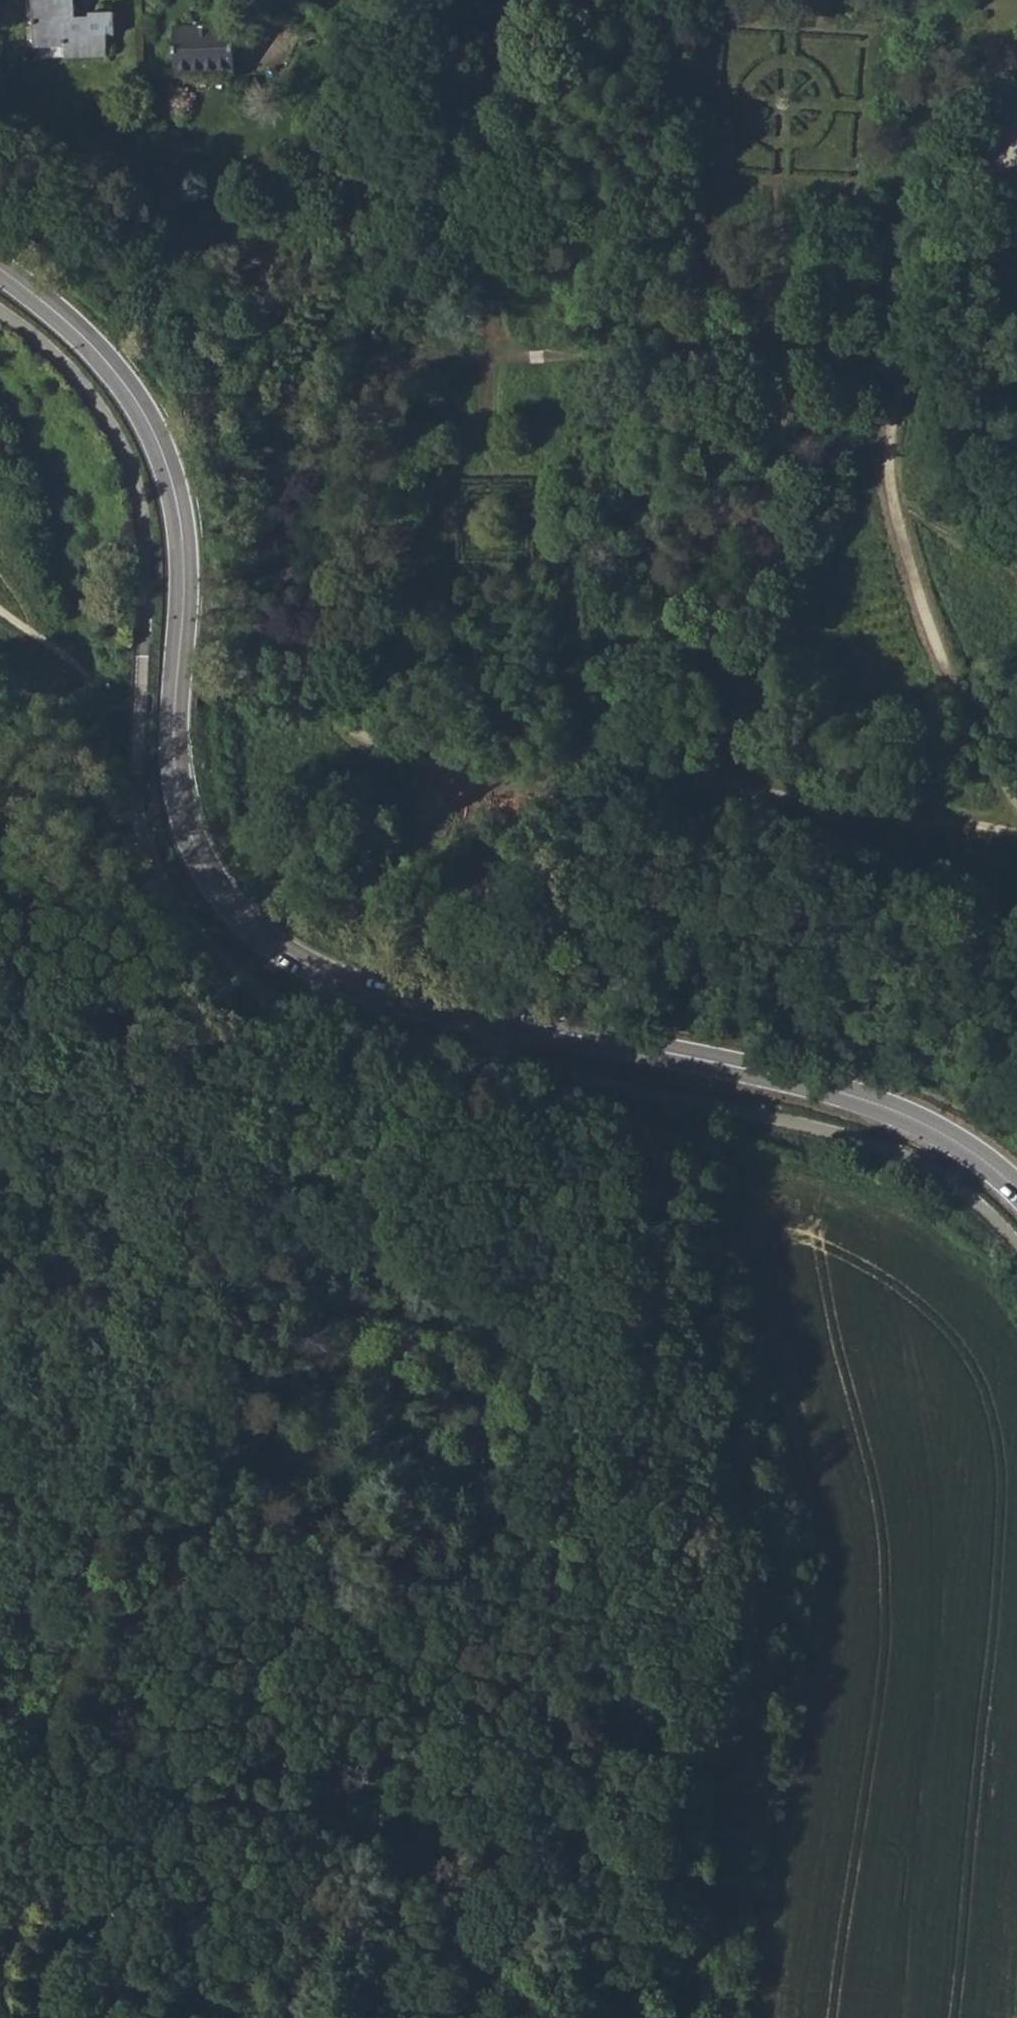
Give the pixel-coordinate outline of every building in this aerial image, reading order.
[(63,55),(106,55),(105,36),(113,35),(112,13),(87,13),(88,17),(74,18),(74,0),(31,0),(32,43),(63,43),(63,55)] [(173,29),(174,72),(234,70),(232,27),(173,29)]
